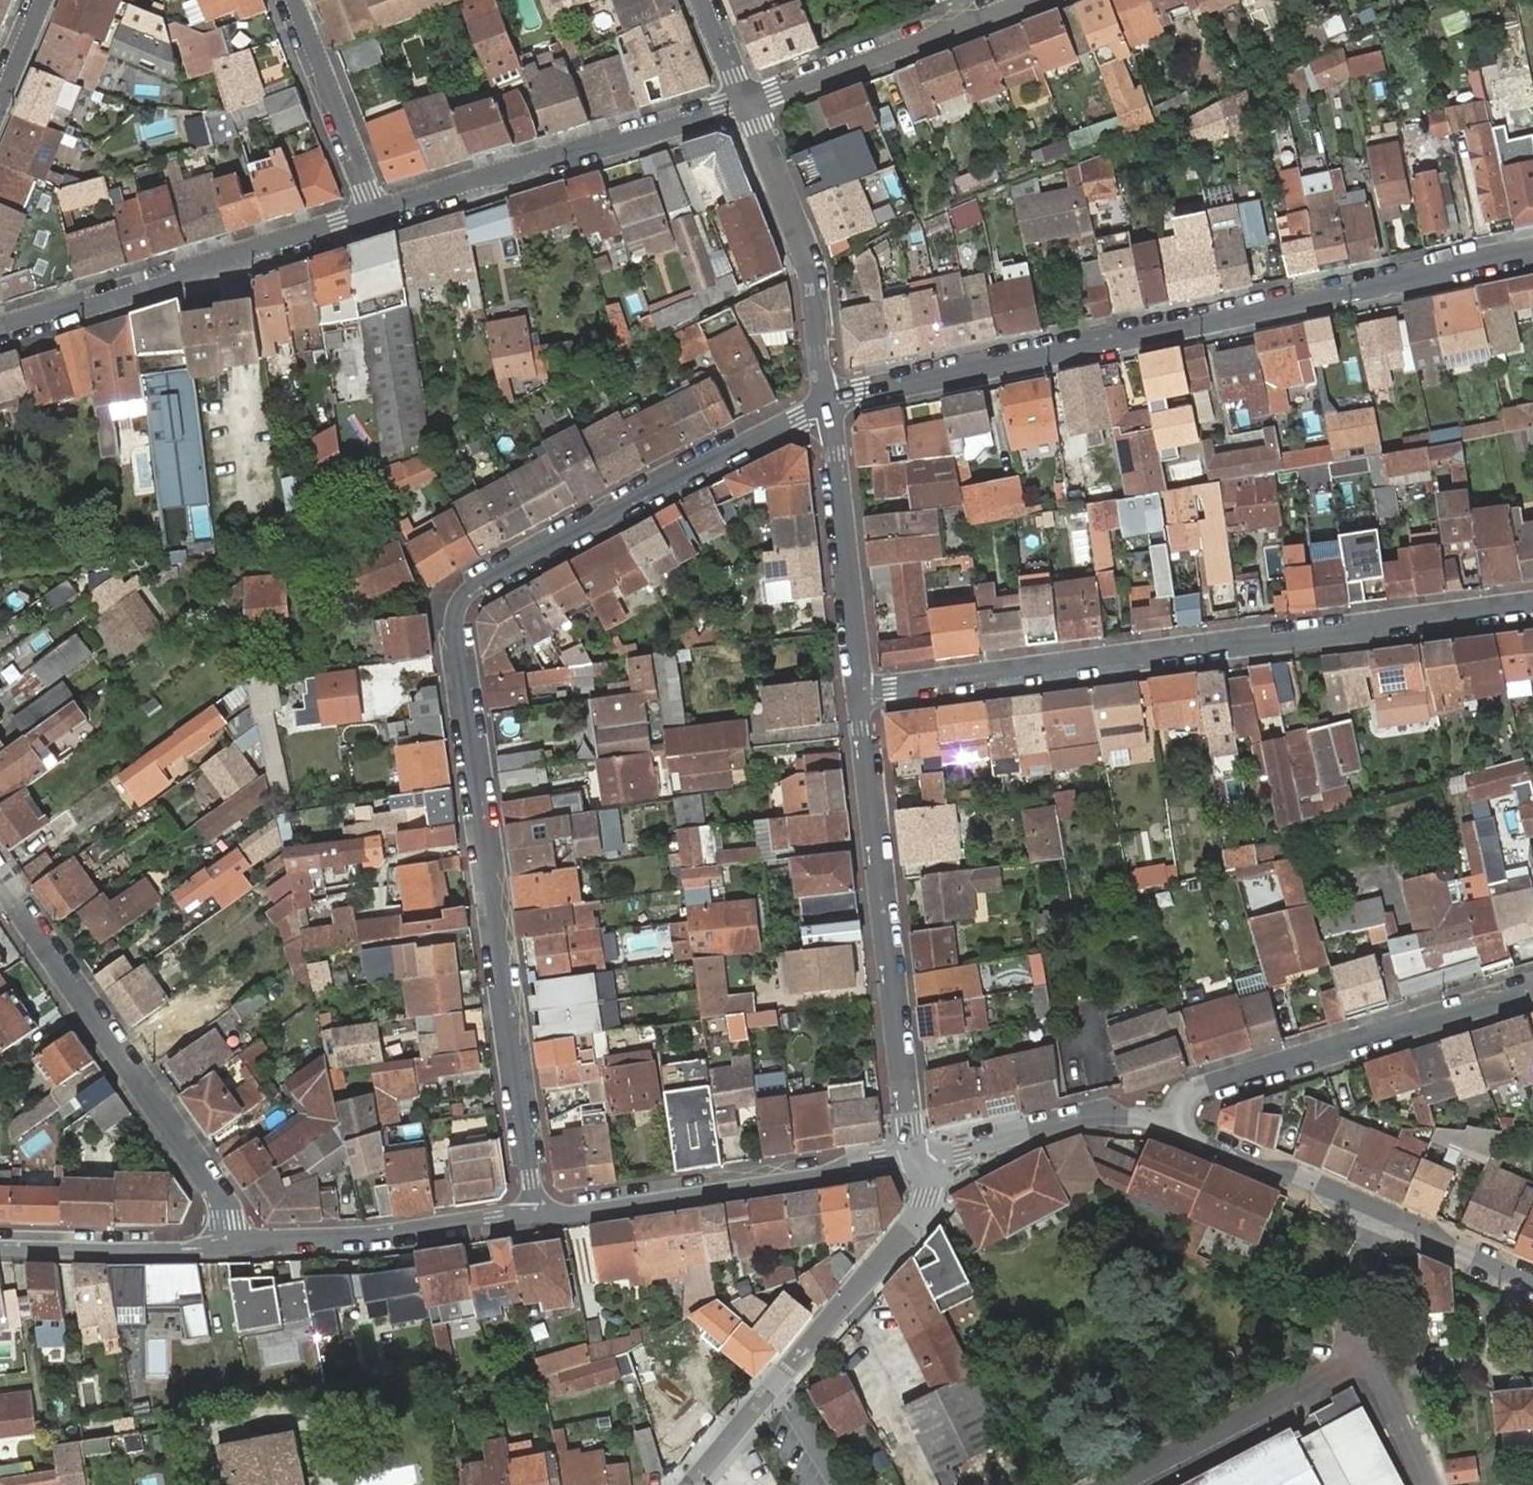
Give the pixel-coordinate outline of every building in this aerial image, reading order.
[(13,0),(0,0),(0,17),(5,19),(13,0)] [(165,19),(121,0),(64,0),(55,22),(99,39),(96,47),(109,53),(176,81),(180,75),(170,37),(165,19)] [(263,0),(201,0),(209,21),(194,27),(195,30),(206,34),(219,29),(216,20),(242,10),(245,19),(268,11),(263,0)] [(417,17),(459,1),(461,0),(316,0),(317,3),(336,49),(374,34),(417,17)] [(459,1),(494,88),(502,86),(527,76),(519,57),(497,0),(461,0),(459,1)] [(549,18),(561,13),(591,0),(566,0),(564,1),(564,0),(542,0),(549,18)] [(623,0),(613,0),(619,16),(628,12),(623,0)] [(678,0),(623,0),(628,12),(619,16),(626,34),(682,10),(678,0)] [(741,23),(789,5),(787,0),(732,0),(741,23)] [(820,0),(802,0),(789,5),(741,23),(750,46),(812,23),(827,18),(820,0)] [(1112,0),(1089,0),(1077,4),(1078,5),(1087,29),(1095,51),(1101,70),(1134,57),(1130,46),(1112,0)] [(1130,46),(1166,33),(1163,26),(1153,0),(1112,0),(1130,46)] [(1170,19),(1169,14),(1197,3),(1196,0),(1153,0),(1163,26),(1172,23),(1170,19)] [(1239,0),(1196,0),(1197,3),(1199,8),(1202,14),(1239,0)] [(1410,2),(1409,0),(1395,0),(1391,2),(1395,9),(1410,2)] [(1427,11),(1430,23),(1468,8),(1466,0),(1454,0),(1427,11)] [(1190,11),(1199,8),(1197,3),(1169,14),(1170,19),(1190,11)] [(1026,24),(1043,70),(1095,51),(1087,29),(1078,5),(1077,4),(1026,24)] [(693,39),(682,10),(626,34),(617,38),(623,57),(639,107),(711,85),(693,39)] [(549,18),(559,43),(566,60),(578,55),(561,13),(549,18)] [(206,34),(195,30),(165,19),(170,37),(178,32),(192,78),(216,71),(214,61),(231,56),(222,28),(219,29),(206,34)] [(1298,31),(1305,50),(1327,39),(1320,21),(1298,31)] [(99,39),(55,22),(36,69),(84,88),(93,91),(109,53),(96,47),(99,39)] [(760,70),(821,47),(812,23),(750,46),(760,70)] [(1038,80),(1046,78),(1043,70),(1026,24),(988,38),(1007,88),(1037,77),(1038,80)] [(1001,91),(1007,89),(1007,88),(988,38),(953,51),(969,91),(973,102),(979,100),(1001,91)] [(284,51),(279,40),(269,44),(273,56),(284,51)] [(531,53),(519,57),(527,76),(550,134),(591,122),(566,60),(559,43),(551,46),(553,52),(534,59),(531,53)] [(1350,73),(1345,48),(1308,65),(1320,88),(1350,73)] [(249,50),(231,56),(234,65),(244,61),(251,59),(249,50)] [(927,116),(929,120),(941,116),(936,104),(969,91),(953,51),(909,68),(927,116)] [(1381,51),(1347,59),(1350,73),(1385,68),(1381,51)] [(591,122),(639,107),(623,57),(585,70),(580,54),(578,55),(566,60),(591,122)] [(234,65),(231,56),(214,61),(216,71),(229,112),(232,112),(247,107),(265,100),(262,90),(254,92),(252,94),(252,95),(245,98),(234,65)] [(244,61),(234,65),(245,98),(252,95),(252,94),(254,92),(244,61)] [(1477,103),(1448,109),(1453,133),(1469,130),(1489,221),(1508,217),(1484,102),(1487,101),(1480,67),(1470,69),(1477,103)] [(916,120),(927,116),(909,68),(897,72),(916,120)] [(36,69),(17,115),(66,133),(68,126),(81,95),(84,88),(36,69)] [(856,135),(881,126),(874,107),(865,84),(806,106),(818,140),(835,134),(833,129),(851,122),(856,135)] [(494,88),(498,99),(506,97),(502,86),(494,88)] [(1248,86),(1189,117),(1193,142),(1250,131),(1257,129),(1257,126),(1249,92),(1248,86)] [(311,120),(298,87),(265,100),(269,109),(278,132),(311,120)] [(1260,87),(1249,92),(1257,126),(1269,124),(1260,87)] [(96,92),(93,91),(84,88),(81,95),(93,100),(93,99),(119,110),(122,101),(96,92)] [(454,100),(459,111),(494,101),(490,89),(454,100)] [(1001,91),(979,100),(981,107),(989,104),(997,101),(1004,98),(1001,91)] [(498,99),(517,144),(537,138),(519,92),(506,97),(498,99)] [(1158,118),(1192,102),(1188,92),(1154,109),(1158,118)] [(455,112),(446,94),(406,106),(415,130),(430,171),(473,158),(455,112)] [(1448,109),(1445,98),(1431,100),(1433,112),(1448,109)] [(455,112),(473,158),(517,144),(498,99),(494,101),(459,111),(455,112)] [(247,107),(232,112),(235,123),(269,109),(265,100),(247,107)] [(890,101),(874,107),(881,126),(883,130),(899,124),(890,101)] [(1453,133),(1448,109),(1433,112),(1438,136),(1453,133)] [(206,123),(212,145),(240,137),(235,123),(232,112),(229,112),(210,112),(203,112),(206,122),(206,123)] [(389,183),(430,171),(415,130),(410,132),(406,124),(400,126),(395,113),(376,120),(376,118),(365,123),(389,183)] [(95,146),(74,137),(66,133),(17,115),(0,155),(0,163),(37,178),(46,181),(54,185),(60,190),(66,177),(58,174),(51,170),(62,141),(70,145),(92,154),(95,146)] [(1118,117),(1068,135),(1074,150),(1124,133),(1118,117)] [(206,123),(206,122),(193,125),(200,148),(205,147),(212,145),(206,123)] [(68,126),(66,133),(74,137),(77,129),(68,126)] [(860,181),(897,166),(881,126),(856,135),(794,158),(811,198),(860,181)] [(1496,144),(1507,141),(1504,127),(1493,129),(1496,144)] [(1532,136),(1507,141),(1496,144),(1514,229),(1532,225),(1532,137),(1532,136)] [(1304,188),(1293,138),(1276,142),(1293,208),(1288,208),(1295,243),(1282,246),(1289,276),(1321,269),(1304,188)] [(1037,162),(1073,149),(1069,139),(1043,149),(1043,150),(1033,154),(1037,162)] [(289,141),(282,144),(285,149),(290,164),(296,161),(289,141)] [(268,220),(308,208),(290,164),(285,149),(275,153),(276,158),(256,164),(249,144),(243,146),(250,166),(260,195),(268,220)] [(1408,149),(1414,179),(1436,174),(1430,144),(1408,149)] [(213,152),(212,145),(205,147),(207,154),(207,155),(213,152)] [(1397,145),(1367,151),(1380,208),(1409,202),(1397,145)] [(197,157),(207,154),(205,147),(200,148),(196,150),(197,157)] [(689,206),(667,150),(652,155),(658,175),(669,212),(689,206)] [(341,198),(323,151),(296,161),(290,164),(308,208),(341,198)] [(1136,151),(1126,154),(1131,174),(1141,171),(1136,151)] [(1113,153),(1080,165),(1087,195),(1114,190),(1111,168),(1116,166),(1113,153)] [(658,175),(652,155),(640,159),(646,179),(652,177),(658,175)] [(37,178),(0,163),(0,203),(23,213),(37,178)] [(996,163),(957,179),(962,193),(1001,178),(996,163)] [(1087,195),(1080,165),(1065,171),(1069,191),(1038,199),(1033,182),(1013,188),(1024,243),(1082,229),(1093,227),(1087,195)] [(1340,170),(1329,171),(1333,189),(1350,264),(1380,257),(1368,204),(1349,208),(1347,199),(1340,170)] [(623,232),(601,171),(566,181),(578,220),(583,235),(600,229),(603,238),(623,232)] [(121,173),(107,177),(111,192),(125,188),(121,173)] [(704,202),(693,173),(683,178),(694,206),(704,202)] [(1436,174),(1414,179),(1426,231),(1447,227),(1460,226),(1449,173),(1436,174)] [(232,232),(268,220),(260,195),(247,199),(238,175),(216,182),(232,232)] [(189,245),(232,232),(216,182),(214,176),(176,188),(179,196),(173,197),(189,245)] [(111,199),(105,177),(60,190),(57,193),(62,210),(70,208),(103,200),(111,199)] [(652,177),(646,179),(610,190),(630,247),(652,239),(656,251),(675,245),(652,177)] [(78,280),(68,238),(62,210),(57,193),(60,190),(54,185),(46,181),(37,178),(23,213),(25,214),(0,274),(0,304),(78,280)] [(508,199),(516,232),(517,238),(522,237),(578,220),(566,181),(508,199)] [(829,245),(832,257),(851,247),(848,238),(877,228),(878,227),(860,181),(811,198),(829,245)] [(140,197),(170,187),(168,182),(139,191),(140,197)] [(1277,184),(1269,185),(1274,207),(1276,217),(1284,215),(1277,184)] [(158,255),(189,245),(173,197),(170,187),(140,197),(141,199),(158,255)] [(1310,187),(1304,188),(1321,269),(1350,264),(1333,189),(1313,193),(1310,187)] [(734,247),(770,232),(755,194),(726,206),(719,209),(734,247)] [(1367,195),(1347,199),(1349,208),(1368,204),(1367,195)] [(982,218),(972,197),(961,201),(947,207),(956,228),(982,218)] [(1124,259),(1135,257),(1132,245),(1123,198),(1113,200),(1124,259)] [(115,215),(113,208),(111,199),(103,200),(108,217),(115,215)] [(129,264),(158,255),(141,199),(113,208),(115,215),(117,222),(129,264)] [(508,199),(493,204),(500,236),(516,232),(508,199)] [(25,214),(23,213),(0,203),(0,274),(25,214)] [(1209,222),(1213,240),(1223,291),(1251,284),(1240,226),(1237,207),(1207,212),(1209,222)] [(62,210),(68,238),(74,236),(69,217),(72,216),(70,208),(62,210)] [(407,289),(415,287),(471,278),(478,276),(467,212),(398,233),(407,289)] [(951,227),(948,214),(927,222),(931,235),(951,227)] [(702,309),(740,292),(739,287),(734,275),(716,281),(707,255),(693,217),(673,224),(684,258),(697,296),(702,309)] [(78,280),(129,264),(117,222),(74,236),(68,238),(78,280)] [(1192,234),(1194,244),(1213,240),(1209,222),(1191,226),(1192,234)] [(1093,227),(1082,229),(1090,266),(1101,263),(1093,227)] [(750,287),(784,271),(779,256),(770,232),(734,247),(748,282),(750,287)] [(382,456),(430,439),(410,308),(407,289),(398,233),(350,248),(358,294),(381,446),(382,456)] [(1213,240),(1194,244),(1192,234),(1158,240),(1171,301),(1189,297),(1188,291),(1203,288),(1204,294),(1223,291),(1213,240)] [(525,246),(522,237),(517,238),(519,248),(521,255),(530,252),(528,245),(525,246)] [(1158,240),(1132,245),(1135,257),(1145,307),(1171,301),(1158,240)] [(358,294),(350,248),(312,260),(319,307),(321,316),(330,313),(328,304),(358,294)] [(511,268),(523,265),(521,255),(519,248),(507,251),(511,268)] [(724,249),(707,255),(716,281),(734,275),(724,251),(724,249)] [(874,306),(840,313),(849,369),(895,360),(883,304),(875,263),(869,251),(856,260),(867,296),(872,295),(874,306)] [(1145,307),(1135,257),(1124,259),(1106,263),(1116,313),(1145,307)] [(319,307),(312,260),(283,269),(293,329),(315,325),(322,324),(321,316),(319,307)] [(1085,267),(1096,317),(1111,314),(1101,263),(1090,266),(1085,267)] [(993,271),(996,286),(991,287),(992,290),(1003,337),(1040,329),(1031,280),(1028,265),(993,271)] [(293,329),(283,269),(254,278),(257,301),(263,343),(294,338),(293,329)] [(960,274),(933,279),(936,292),(963,287),(961,279),(960,274)] [(996,338),(986,292),(981,275),(961,279),(963,287),(975,343),(996,338)] [(1476,286),(1489,345),(1490,354),(1519,348),(1510,310),(1530,305),(1532,322),(1532,275),(1476,286)] [(478,276),(471,278),(477,309),(484,308),(478,276)] [(948,348),(936,292),(933,279),(906,285),(909,298),(921,354),(948,348)] [(739,287),(740,292),(750,287),(748,282),(739,287)] [(791,309),(786,286),(734,312),(753,348),(762,344),(763,348),(790,345),(788,333),(794,332),(791,309)] [(1489,345),(1476,286),(1433,296),(1445,355),(1489,345)] [(407,289),(410,308),(418,306),(415,287),(407,289)] [(963,287),(936,292),(948,348),(975,343),(963,287)] [(986,292),(996,338),(1003,337),(992,290),(986,292)] [(658,329),(702,309),(697,296),(653,315),(653,316),(658,329)] [(1445,355),(1433,296),(1403,302),(1418,369),(1447,363),(1445,355)] [(883,304),(895,360),(921,354),(909,298),(883,304)] [(192,550),(216,548),(198,387),(196,378),(185,321),(182,300),(134,315),(146,403),(148,418),(166,549),(192,550)] [(266,358),(263,343),(257,301),(238,304),(238,307),(221,309),(221,312),(207,314),(207,317),(185,321),(196,378),(212,375),(211,372),(229,369),(229,366),(245,364),(247,364),(247,361),(266,358)] [(607,308),(620,347),(630,342),(618,305),(607,308)] [(734,312),(702,320),(714,345),(727,374),(749,414),(779,398),(760,362),(753,348),(734,312)] [(97,407),(104,457),(120,455),(115,421),(113,406),(146,403),(134,315),(87,329),(95,393),(97,407)] [(648,334),(658,329),(653,316),(643,321),(648,334)] [(538,373),(546,372),(546,369),(542,350),(541,347),(533,349),(527,318),(488,325),(498,378),(508,376),(517,375),(522,386),(540,383),(538,373)] [(1391,319),(1357,326),(1370,388),(1391,383),(1388,369),(1401,366),(1391,319)] [(699,321),(670,338),(682,361),(714,345),(702,320),(699,321)] [(1317,320),(1306,322),(1312,354),(1324,352),(1317,320)] [(324,334),(322,324),(315,325),(317,335),(324,334)] [(1295,324),(1257,332),(1260,346),(1274,411),(1274,414),(1288,411),(1282,386),(1306,382),(1295,324)] [(76,399),(95,393),(87,329),(57,338),(62,351),(23,363),(34,403),(67,393),(69,401),(76,399)] [(62,351),(57,338),(18,350),(23,363),(62,351)] [(546,369),(546,372),(561,366),(575,360),(571,342),(542,350),(546,369)] [(762,344),(753,348),(760,362),(768,357),(763,348),(762,344)] [(1210,390),(1200,344),(1182,348),(1190,383),(1192,393),(1210,390)] [(1274,411),(1260,346),(1215,356),(1226,403),(1251,398),(1255,414),(1274,411)] [(1190,383),(1182,348),(1163,352),(1170,387),(1190,383)] [(37,412),(34,403),(23,363),(18,350),(0,356),(0,404),(2,404),(4,411),(23,406),(26,415),(37,412)] [(1163,491),(1168,490),(1153,419),(1151,407),(1127,412),(1117,361),(1102,365),(1114,425),(1129,498),(1163,491)] [(1114,425),(1102,365),(1060,373),(1074,433),(1085,431),(1089,446),(1105,443),(1102,427),(1114,425)] [(561,366),(546,372),(550,382),(565,375),(561,366)] [(1059,435),(1051,375),(1001,386),(1011,429),(1013,446),(1059,435)] [(503,405),(503,406),(514,402),(508,376),(498,378),(503,405)] [(697,389),(717,430),(737,420),(716,379),(697,389)] [(689,394),(668,404),(689,445),(717,430),(697,389),(692,381),(685,384),(689,394)] [(991,428),(983,389),(942,398),(950,437),(953,452),(962,490),(974,488),(963,445),(960,435),(991,428)] [(1210,390),(1192,393),(1195,410),(1197,421),(1215,418),(1210,390)] [(115,421),(148,418),(146,403),(113,406),(115,421)] [(668,404),(628,425),(649,466),(689,445),(668,404)] [(909,443),(902,406),(861,414),(854,426),(859,468),(909,459),(912,459),(909,443)] [(1503,413),(1505,420),(1507,432),(1515,431),(1528,429),(1532,428),(1532,407),(1503,413)] [(1369,456),(1384,454),(1375,409),(1325,418),(1330,445),(1334,462),(1347,460),(1344,447),(1363,443),(1366,457),(1369,456)] [(1206,464),(1202,441),(1197,421),(1195,410),(1160,417),(1172,472),(1206,464)] [(622,414),(582,434),(608,487),(649,466),(628,425),(622,414)] [(1507,432),(1505,420),(1490,423),(1492,435),(1498,434),(1507,432)] [(1492,435),(1490,423),(1460,428),(1462,440),(1492,435)] [(1286,471),(1282,453),(1276,425),(1266,428),(1270,446),(1216,455),(1213,439),(1202,441),(1206,464),(1210,483),(1222,481),(1286,471)] [(547,441),(554,453),(579,502),(608,487),(582,434),(577,426),(547,441)] [(993,439),(991,428),(960,435),(963,445),(993,439)] [(1462,440),(1460,428),(1431,433),(1434,445),(1462,440)] [(1531,445),(1528,429),(1515,431),(1520,452),(1532,450),(1531,445)] [(912,459),(953,452),(950,437),(909,443),(912,459)] [(1429,446),(1432,467),(1452,464),(1466,462),(1462,440),(1434,445),(1429,446)] [(1344,447),(1347,460),(1366,457),(1363,443),(1344,447)] [(707,490),(715,506),(727,502),(771,491),(811,481),(808,451),(793,445),(707,490)] [(1334,462),(1330,445),(1282,453),(1286,471),(1301,468),(1330,463),(1334,462)] [(346,476),(382,456),(381,446),(344,466),(345,474),(346,476)] [(1432,467),(1429,446),(1384,454),(1369,456),(1372,473),(1374,487),(1395,483),(1423,479),(1433,477),(1432,467)] [(964,501),(962,490),(953,452),(912,459),(909,459),(910,464),(876,470),(880,500),(903,496),(911,487),(915,507),(935,505),(964,501)] [(554,453),(510,475),(536,524),(579,502),(554,453)] [(417,490),(442,478),(429,454),(403,465),(414,485),(417,490)] [(1330,463),(1332,479),(1372,473),(1369,456),(1366,457),(1347,460),(1334,462),(1330,463)] [(321,487),(345,474),(344,466),(343,458),(317,471),(321,487)] [(1466,462),(1452,464),(1456,493),(1440,495),(1446,542),(1476,538),(1473,514),(1466,462)] [(1332,479),(1330,463),(1301,468),(1303,483),(1332,479)] [(373,479),(383,498),(414,485),(403,465),(373,479)] [(308,494),(318,489),(315,473),(305,475),(306,485),(308,494)] [(510,475),(481,490),(507,539),(536,524),(510,475)] [(1283,524),(1277,476),(1236,481),(1222,481),(1226,510),(1240,508),(1244,528),(1283,524)] [(1435,493),(1433,477),(1423,479),(1426,494),(1435,493)] [(1027,515),(1020,480),(1003,483),(1010,518),(1027,515)] [(771,491),(774,520),(815,515),(811,481),(771,491)] [(1210,483),(1198,486),(1200,496),(1207,496),(1220,595),(1218,595),(1222,621),(1241,619),(1236,581),(1229,530),(1226,510),(1222,481),(1210,483)] [(1010,518),(1003,483),(974,488),(962,490),(964,501),(969,525),(975,524),(1010,518)] [(1395,484),(1374,487),(1377,516),(1400,513),(1395,484)] [(1196,521),(1191,487),(1168,490),(1163,491),(1168,529),(1170,552),(1207,548),(1204,520),(1196,521)] [(481,490),(455,503),(459,511),(481,553),(507,539),(481,490)] [(1168,529),(1163,491),(1129,498),(1120,499),(1123,526),(1124,535),(1168,529)] [(681,503),(701,542),(710,538),(707,529),(714,525),(698,495),(681,503)] [(1123,526),(1120,499),(1115,500),(1090,504),(1093,530),(1109,528),(1123,526)] [(715,506),(726,525),(738,524),(727,502),(715,506)] [(925,560),(942,558),(935,505),(915,507),(864,513),(870,566),(871,568),(925,560)] [(682,563),(682,564),(697,555),(678,522),(684,519),(677,506),(657,516),(656,517),(682,563)] [(1240,508),(1226,510),(1229,530),(1244,528),(1240,508)] [(1512,510),(1511,510),(1473,514),(1476,538),(1482,588),(1524,582),(1512,510)] [(1512,510),(1524,582),(1532,581),(1532,523),(1522,525),(1521,511),(1512,510)] [(459,511),(436,524),(439,530),(459,565),(481,553),(459,511)] [(778,554),(819,549),(815,515),(774,520),(778,554)] [(658,576),(682,564),(682,563),(656,517),(633,529),(658,576)] [(400,530),(429,585),(459,565),(439,530),(420,540),(412,524),(400,530)] [(1411,538),(1414,557),(1384,560),(1385,573),(1399,572),(1403,598),(1449,592),(1444,559),(1440,527),(1433,528),(1434,535),(1411,538)] [(1109,528),(1093,530),(1099,575),(1101,595),(1117,594),(1109,528)] [(570,562),(589,597),(593,603),(615,592),(619,600),(625,597),(627,601),(652,587),(624,534),(570,562)] [(1380,535),(1342,540),(1343,551),(1352,604),(1365,603),(1363,581),(1386,578),(1385,573),(1383,560),(1380,535)] [(1476,538),(1446,542),(1448,556),(1478,552),(1476,538)] [(1287,558),(1294,612),(1319,608),(1314,569),(1308,569),(1307,548),(1305,542),(1285,544),(1287,558)] [(360,600),(411,580),(398,545),(347,563),(360,600)] [(778,554),(769,555),(771,583),(769,583),(771,603),(824,598),(819,549),(778,554)] [(1352,604),(1343,551),(1336,552),(1338,559),(1313,560),(1314,569),(1319,608),(1352,604)] [(1456,557),(1444,559),(1449,592),(1464,590),(1456,557)] [(925,560),(871,568),(872,584),(900,581),(907,640),(924,638),(926,660),(938,658),(930,598),(925,560)] [(544,576),(567,619),(573,616),(569,607),(589,597),(570,562),(544,576)] [(1053,570),(1023,573),(1024,589),(1054,585),(1054,581),(1053,570)] [(1386,578),(1389,600),(1403,598),(1399,572),(1385,573),(1386,578)] [(1054,585),(1061,642),(1106,637),(1101,595),(1099,575),(1054,581),(1054,585)] [(121,576),(108,586),(119,599),(130,590),(131,589),(121,576)] [(544,576),(528,584),(551,627),(567,619),(544,576)] [(1158,598),(1170,597),(1168,576),(1156,578),(1157,584),(1158,598)] [(1262,578),(1236,581),(1241,619),(1268,616),(1262,578)] [(284,579),(243,580),(243,582),(244,602),(246,636),(283,634),(283,617),(286,617),(284,579)] [(1031,647),(1025,591),(998,596),(997,581),(977,584),(978,593),(984,651),(985,652),(986,652),(1031,647)] [(243,582),(222,597),(232,610),(244,602),(243,582)] [(505,596),(525,633),(530,644),(553,631),(551,627),(528,584),(505,596)] [(1131,592),(1133,610),(1153,608),(1152,599),(1158,598),(1157,584),(1150,585),(1151,592),(1131,592)] [(1054,585),(1024,589),(1025,591),(1031,647),(1061,642),(1054,585)] [(157,627),(130,590),(119,599),(100,613),(126,649),(157,627)] [(615,592),(593,603),(609,633),(631,620),(619,600),(615,592)] [(1199,592),(1176,596),(1180,627),(1204,624),(1199,592)] [(978,593),(930,598),(938,658),(985,652),(984,651),(978,593)] [(478,619),(486,677),(511,674),(497,649),(525,633),(505,596),(486,606),(478,619)] [(1291,596),(1271,599),(1273,615),(1293,612),(1291,596)] [(1133,610),(1135,633),(1174,627),(1170,597),(1158,598),(1152,599),(1153,608),(1133,610)] [(391,662),(434,657),(429,617),(376,625),(378,636),(387,635),(391,662)] [(1523,630),(1532,678),(1532,629),(1523,630)] [(1523,630),(1495,634),(1506,681),(1532,678),(1523,630)] [(679,637),(686,649),(687,649),(693,649),(697,642),(691,631),(679,637)] [(1453,639),(1468,704),(1510,699),(1506,681),(1495,634),(1453,639)] [(36,668),(49,687),(95,655),(82,636),(36,668)] [(907,640),(879,643),(882,665),(926,660),(924,638),(907,640)] [(1422,643),(1437,715),(1462,711),(1462,705),(1468,704),(1453,639),(1422,643)] [(558,656),(564,666),(591,662),(581,644),(558,656)] [(1373,667),(1381,723),(1426,716),(1415,644),(1370,650),(1373,667)] [(658,689),(664,729),(683,728),(673,650),(653,653),(658,689)] [(1370,650),(1359,651),(1362,669),(1373,667),(1370,650)] [(1337,654),(1343,682),(1363,678),(1362,669),(1359,651),(1337,654)] [(634,692),(641,691),(658,689),(653,653),(629,656),(634,692)] [(1343,682),(1337,654),(1320,656),(1331,714),(1348,710),(1343,682)] [(564,666),(526,672),(528,689),(594,681),(592,662),(591,662),(564,666)] [(1274,682),(1270,663),(1248,666),(1250,675),(1259,719),(1281,715),(1274,682)] [(1210,746),(1237,742),(1235,733),(1226,679),(1224,669),(1198,673),(1206,719),(1210,746)] [(490,706),(530,701),(528,689),(526,672),(511,674),(486,677),(490,706)] [(1154,701),(1158,726),(1206,719),(1198,673),(1151,679),(1154,701)] [(297,727),(358,719),(352,675),(306,682),(308,696),(304,697),(306,712),(294,714),(297,727)] [(1260,776),(1270,774),(1267,759),(1265,747),(1259,719),(1250,675),(1226,679),(1235,733),(1253,729),(1259,745),(1253,747),(1260,776)] [(273,796),(277,816),(292,814),(294,813),(274,714),(281,712),(274,677),(248,680),(254,706),(258,725),(262,746),(268,774),(273,796)] [(1137,681),(1140,703),(1154,701),(1151,679),(1137,681)] [(1288,679),(1274,682),(1281,715),(1295,710),(1288,679)] [(1091,687),(1102,747),(1147,740),(1140,703),(1137,681),(1091,687)] [(769,729),(819,725),(815,682),(764,688),(769,729)] [(14,719),(26,736),(75,702),(77,700),(66,684),(14,719)] [(1102,747),(1091,687),(1041,693),(1052,765),(1104,756),(1102,747)] [(589,698),(597,758),(640,751),(648,750),(650,750),(641,691),(634,692),(589,698)] [(1014,697),(1024,769),(1052,765),(1041,693),(1014,697)] [(992,750),(999,800),(1007,799),(1004,774),(1025,771),(1024,769),(1014,697),(986,700),(992,750)] [(414,719),(442,716),(440,698),(412,701),(414,719)] [(984,752),(992,750),(986,700),(937,707),(942,751),(984,745),(984,752)] [(530,701),(490,706),(491,712),(531,706),(530,701)] [(5,801),(25,787),(49,769),(37,752),(85,718),(75,702),(26,736),(0,755),(0,793),(1,795),(5,801)] [(239,739),(258,725),(254,706),(229,725),(239,739)] [(887,713),(894,775),(920,771),(918,756),(942,754),(942,751),(937,707),(887,713)] [(215,727),(204,711),(173,733),(176,736),(122,773),(145,805),(174,784),(161,766),(215,727)] [(406,795),(452,788),(442,716),(414,719),(411,720),(413,739),(399,741),(406,795)] [(664,729),(667,755),(731,749),(746,748),(749,747),(746,721),(683,728),(664,729)] [(1343,807),(1355,805),(1349,779),(1342,781),(1340,774),(1360,770),(1351,721),(1330,725),(1310,730),(1328,812),(1343,807)] [(262,746),(258,725),(239,739),(234,742),(237,746),(245,757),(262,746)] [(1328,812),(1310,730),(1285,734),(1287,741),(1290,754),(1303,818),(1328,812)] [(1287,741),(1265,747),(1267,759),(1290,754),(1287,741)] [(207,767),(227,796),(257,776),(245,757),(237,746),(207,767)] [(746,748),(731,749),(734,772),(747,769),(746,748)] [(1524,758),(1521,748),(1510,751),(1512,762),(1524,758)] [(497,754),(498,766),(541,761),(539,749),(497,754)] [(731,749),(667,755),(673,794),(696,792),(737,788),(734,772),(731,749)] [(640,751),(647,797),(655,796),(648,750),(640,751)] [(597,758),(594,758),(602,802),(647,797),(640,751),(597,758)] [(1270,774),(1280,825),(1303,818),(1290,754),(1267,759),(1270,774)] [(1479,759),(1482,770),(1492,767),(1488,756),(1482,758),(1479,759)] [(805,761),(806,773),(814,772),(844,769),(842,757),(805,761)] [(1482,770),(1463,775),(1468,794),(1470,803),(1531,787),(1528,777),(1524,758),(1512,762),(1492,767),(1482,770)] [(539,766),(499,772),(502,790),(541,784),(539,766)] [(848,812),(844,769),(814,772),(806,773),(794,774),(786,778),(790,817),(817,815),(848,812)] [(1217,792),(1214,772),(1202,774),(1204,795),(1217,792)] [(211,840),(273,796),(268,774),(199,822),(211,840)] [(1463,775),(1448,779),(1453,798),(1468,794),(1463,775)] [(9,849),(50,820),(45,814),(37,820),(23,799),(30,794),(25,787),(5,801),(0,805),(0,835),(9,849)] [(359,812),(362,839),(367,838),(403,833),(457,825),(452,788),(406,795),(390,798),(392,814),(375,816),(374,810),(359,812)] [(896,795),(898,811),(930,807),(928,791),(896,795)] [(503,803),(506,822),(581,812),(585,812),(582,792),(503,803)] [(674,799),(678,828),(700,826),(696,792),(673,794),(674,799)] [(37,820),(45,814),(30,794),(23,799),(37,820)] [(955,804),(956,813),(968,812),(968,803),(955,804)] [(1532,835),(1532,803),(1519,807),(1526,837),(1532,835)] [(898,811),(906,877),(924,875),(964,870),(956,813),(955,804),(930,807),(898,811)] [(583,833),(586,853),(632,847),(626,806),(585,812),(581,812),(583,833)] [(1036,863),(1067,859),(1059,808),(1035,810),(1039,843),(1033,843),(1036,863)] [(1028,811),(1033,843),(1039,843),(1035,810),(1028,811)] [(581,812),(506,822),(513,874),(568,867),(563,836),(583,833),(581,812)] [(852,840),(848,812),(817,815),(790,817),(755,820),(755,831),(768,830),(770,849),(852,840)] [(292,814),(277,816),(278,819),(283,842),(285,850),(298,848),(292,814)] [(278,819),(247,840),(250,845),(211,872),(208,868),(176,890),(186,906),(201,895),(203,898),(283,842),(278,819)] [(1473,899),(1468,899),(1485,967),(1514,958),(1509,942),(1494,887),(1490,885),(1477,831),(1475,822),(1462,826),(1474,874),(1480,897),(1473,899)] [(678,828),(684,870),(707,868),(726,866),(759,862),(758,849),(715,855),(712,831),(719,830),(719,824),(700,826),(678,828)] [(1194,866),(1228,861),(1227,854),(1222,824),(1188,830),(1194,866)] [(457,825),(403,833),(406,854),(460,845),(457,825)] [(1509,942),(1532,935),(1532,890),(1529,875),(1504,881),(1491,829),(1477,831),(1490,885),(1494,887),(1509,942)] [(304,941),(307,953),(471,929),(468,906),(438,911),(435,891),(446,889),(445,881),(453,880),(450,860),(397,868),(403,916),(355,923),(353,907),(331,911),(332,926),(311,929),(299,871),(361,862),(373,859),(370,837),(362,839),(298,848),(285,850),(285,852),(287,862),(297,907),(304,941)] [(1283,862),(1288,861),(1284,842),(1257,849),(1260,866),(1283,862)] [(1257,849),(1227,854),(1228,861),(1230,871),(1238,870),(1260,866),(1257,849)] [(284,864),(287,862),(285,852),(279,856),(284,864)] [(800,914),(860,907),(853,852),(795,858),(800,914)] [(48,853),(24,870),(33,884),(57,867),(48,853)] [(33,884),(59,921),(98,893),(73,856),(57,867),(33,884)] [(1329,965),(1323,942),(1315,909),(1302,857),(1288,861),(1293,884),(1287,886),(1294,910),(1252,919),(1270,986),(1288,981),(1286,973),(1329,965)] [(1179,881),(1175,860),(1134,869),(1139,889),(1179,881)] [(1293,884),(1288,861),(1283,862),(1285,871),(1287,886),(1293,884)] [(278,921),(297,907),(287,862),(284,864),(262,879),(278,902),(267,909),(276,923),(278,921)] [(759,862),(726,866),(727,880),(761,876),(759,862)] [(1238,870),(1240,880),(1285,871),(1283,862),(1260,866),(1238,870)] [(581,865),(570,866),(575,904),(585,903),(581,865)] [(513,874),(519,912),(575,904),(570,866),(568,867),(513,874)] [(726,866),(707,868),(709,882),(727,880),(726,866)] [(929,921),(975,917),(974,910),(966,910),(964,893),(972,892),(1005,890),(1002,866),(964,870),(924,875),(929,921)] [(684,870),(687,899),(689,910),(712,908),(709,882),(707,868),(684,870)] [(1403,993),(1485,967),(1468,899),(1462,877),(1447,880),(1445,870),(1401,881),(1413,931),(1399,936),(1388,939),(1403,993)] [(1474,874),(1462,877),(1468,899),(1473,899),(1480,897),(1474,874)] [(156,894),(147,880),(130,892),(112,904),(108,899),(106,895),(81,912),(102,941),(165,897),(161,891),(156,894)] [(130,892),(126,887),(108,899),(112,904),(130,892)] [(974,910),(972,892),(964,893),(966,910),(974,910)] [(1376,896),(1315,909),(1323,942),(1369,929),(1384,924),(1381,914),(1376,896)] [(519,912),(522,938),(540,935),(594,928),(592,909),(602,907),(601,900),(585,903),(575,904),(519,912)] [(691,921),(696,960),(710,958),(709,953),(757,948),(752,903),(712,908),(689,910),(691,921)] [(297,907),(278,921),(288,947),(304,941),(297,907)] [(1040,929),(1061,925),(1076,923),(1075,910),(1038,917),(1040,929)] [(1391,911),(1381,914),(1384,924),(1388,936),(1388,939),(1399,936),(1391,911)] [(930,929),(954,927),(976,924),(975,917),(929,921),(930,929)] [(674,924),(679,962),(696,960),(691,921),(674,924)] [(805,947),(863,941),(861,921),(802,926),(805,947)] [(616,929),(620,958),(661,953),(657,924),(616,929)] [(1040,929),(1042,940),(1063,936),(1061,925),(1040,929)] [(545,975),(602,968),(597,927),(594,928),(540,935),(545,975)] [(917,974),(960,967),(967,966),(966,957),(957,958),(954,927),(930,929),(912,931),(917,974)] [(1391,1006),(1406,1001),(1403,993),(1388,939),(1388,936),(1372,941),(1377,956),(1347,964),(1344,954),(1332,957),(1340,986),(1347,1013),(1388,999),(1391,1006)] [(425,950),(452,946),(452,941),(443,940),(425,943),(425,950)] [(307,953),(304,941),(288,947),(293,963),(307,953)] [(378,960),(382,985),(407,981),(456,974),(452,946),(425,950),(417,951),(416,947),(377,953),(378,960)] [(795,996),(857,988),(851,948),(790,953),(795,996)] [(293,963),(289,965),(306,988),(313,983),(309,962),(307,953),(293,963)] [(1049,984),(1044,953),(1030,955),(1035,986),(1049,984)] [(747,1013),(758,1012),(757,994),(727,997),(721,957),(710,958),(696,960),(704,1018),(730,1015),(747,1013)] [(313,983),(315,991),(332,987),(325,959),(309,962),(313,983)] [(97,975),(107,990),(130,973),(120,960),(97,975)] [(365,962),(368,987),(382,985),(378,960),(365,962)] [(107,990),(132,1026),(170,998),(145,963),(130,973),(107,990)] [(967,966),(960,967),(962,988),(982,985),(980,964),(967,966)] [(973,997),(984,995),(982,985),(962,988),(960,967),(917,974),(921,1006),(973,997)] [(600,972),(536,980),(538,994),(540,1010),(604,1001),(600,972)] [(41,1029),(4,973),(0,976),(0,1056),(41,1029)] [(407,981),(413,1019),(417,1019),(461,1012),(456,974),(407,981)] [(1033,987),(1039,1019),(1054,1016),(1049,984),(1035,986),(1033,987)] [(1347,1013),(1340,986),(1320,993),(1329,1025),(1349,1019),(1347,1013)] [(268,1001),(258,987),(234,1005),(244,1018),(268,1001)] [(1242,998),(1257,1047),(1285,1039),(1271,990),(1242,998)] [(540,1010),(538,994),(530,995),(532,1011),(540,1010)] [(1241,994),(1183,1010),(1198,1064),(1257,1047),(1242,998),(1241,994)] [(984,995),(973,997),(977,1030),(990,1030),(984,995)] [(181,997),(138,1028),(160,1059),(203,1028),(181,997)] [(974,1030),(977,1030),(973,997),(921,1006),(925,1039),(952,1034),(974,1030)] [(604,1001),(540,1010),(542,1025),(544,1039),(575,1035),(595,1033),(606,1031),(608,1031),(604,1001)] [(1166,1008),(1111,1027),(1123,1060),(1130,1081),(1132,1089),(1198,1064),(1183,1010),(1168,1015),(1166,1008)] [(747,1013),(749,1025),(780,1022),(778,1010),(758,1012),(747,1013)] [(417,1019),(423,1058),(476,1051),(474,1033),(464,1034),(461,1012),(417,1019)] [(749,1025),(747,1013),(730,1015),(733,1043),(751,1040),(749,1025)] [(1519,1083),(1532,1079),(1532,1028),(1529,1014),(1500,1023),(1514,1069),(1519,1083)] [(1470,1032),(1485,1078),(1492,1076),(1490,1069),(1506,1064),(1508,1071),(1514,1069),(1500,1023),(1470,1032)] [(658,1024),(641,1026),(643,1045),(660,1042),(658,1024)] [(329,1055),(332,1072),(351,1069),(372,1065),(383,1064),(377,1025),(324,1033),(329,1055)] [(544,1039),(542,1025),(534,1026),(537,1041),(544,1039)] [(7,1127),(8,1143),(79,1095),(107,1076),(76,1031),(34,1059),(38,1065),(45,1061),(55,1075),(48,1080),(54,1090),(51,1098),(7,1127)] [(599,1059),(610,1058),(606,1031),(595,1033),(599,1059)] [(1479,1080),(1485,1078),(1470,1032),(1444,1040),(1458,1087),(1463,1084),(1461,1077),(1477,1073),(1479,1080)] [(580,1066),(600,1065),(599,1059),(595,1033),(575,1035),(580,1066)] [(925,1039),(927,1054),(953,1049),(952,1034),(925,1039)] [(187,1089),(213,1070),(228,1061),(210,1035),(171,1063),(187,1089)] [(537,1041),(541,1071),(580,1066),(575,1035),(544,1039),(537,1041)] [(267,1051),(259,1039),(247,1047),(256,1059),(267,1051)] [(1429,1094),(1432,1103),(1460,1094),(1458,1087),(1444,1040),(1415,1049),(1429,1094)] [(1023,1107),(1061,1098),(1054,1046),(1017,1055),(1023,1107)] [(255,1075),(263,1069),(256,1059),(247,1047),(240,1052),(255,1075)] [(1411,1050),(1369,1063),(1378,1094),(1421,1082),(1411,1050)] [(423,1058),(417,1059),(418,1072),(427,1071),(428,1084),(439,1082),(438,1076),(479,1069),(476,1051),(423,1058)] [(610,1058),(617,1112),(660,1107),(653,1053),(610,1058)] [(277,1168),(300,1152),(343,1122),(340,1106),(337,1094),(332,1072),(329,1055),(290,1081),(314,1116),(305,1122),(267,1147),(260,1137),(249,1144),(243,1136),(219,1152),(246,1191),(277,1168)] [(662,1061),(677,1171),(725,1164),(721,1139),(718,1114),(712,1075),(710,1055),(662,1061)] [(734,1058),(736,1072),(755,1069),(753,1055),(734,1058)] [(984,1116),(1023,1107),(1017,1055),(982,1062),(984,1068),(978,1070),(984,1116)] [(606,1101),(608,1113),(617,1112),(610,1058),(599,1059),(600,1065),(602,1079),(606,1101)] [(383,1064),(372,1065),(378,1100),(383,1130),(402,1127),(397,1097),(414,1094),(414,1086),(428,1084),(427,1071),(418,1072),(417,1059),(383,1064)] [(935,1128),(984,1116),(978,1070),(978,1067),(970,1069),(968,1064),(929,1073),(935,1128)] [(1490,1069),(1492,1076),(1508,1071),(1506,1064),(1490,1069)] [(541,1071),(543,1087),(602,1079),(600,1065),(580,1066),(541,1071)] [(194,1116),(208,1137),(277,1090),(263,1069),(255,1075),(229,1092),(194,1116)] [(332,1072),(337,1094),(354,1090),(351,1069),(332,1072)] [(756,1079),(755,1069),(736,1072),(712,1075),(718,1114),(738,1111),(760,1107),(756,1079)] [(179,1094),(194,1116),(229,1092),(213,1070),(187,1089),(179,1094)] [(1463,1084),(1479,1080),(1477,1073),(1461,1077),(1463,1084)] [(788,1074),(756,1079),(760,1107),(767,1157),(782,1155),(799,1152),(791,1100),(788,1074)] [(107,1076),(79,1095),(91,1112),(119,1093),(107,1076)] [(606,1101),(602,1079),(589,1081),(592,1103),(606,1101)] [(314,1116),(290,1081),(282,1087),(305,1122),(314,1116)] [(867,1082),(830,1086),(831,1094),(839,1146),(886,1139),(881,1102),(869,1104),(867,1082)] [(1275,1148),(1288,1088),(1222,1108),(1221,1124),(1275,1148)] [(119,1093),(91,1112),(105,1132),(132,1113),(119,1093)] [(791,1100),(799,1152),(839,1147),(831,1094),(791,1100)] [(1416,1098),(1425,1127),(1440,1128),(1435,1113),(1428,1094),(1416,1098)] [(1296,1157),(1325,1169),(1341,1115),(1339,1109),(1312,1097),(1305,1098),(1308,1108),(1296,1157)] [(343,1122),(349,1149),(349,1153),(380,1146),(372,1098),(340,1106),(343,1122)] [(463,1105),(465,1117),(496,1111),(495,1100),(463,1105)] [(738,1111),(718,1114),(721,1139),(741,1137),(738,1111)] [(608,1113),(583,1116),(587,1136),(594,1183),(619,1179),(608,1113)] [(1325,1169),(1380,1193),(1400,1137),(1379,1130),(1381,1122),(1373,1119),(1370,1127),(1341,1115),(1325,1169)] [(1496,1116),(1501,1129),(1532,1131),(1532,1129),(1531,1123),(1517,1122),(1515,1117),(1496,1116)] [(343,1122),(300,1152),(310,1168),(315,1165),(324,1169),(349,1149),(343,1122)] [(1379,1130),(1400,1137),(1403,1130),(1381,1122),(1379,1130)] [(1448,1148),(1441,1167),(1426,1160),(1407,1204),(1435,1216),(1461,1153),(1486,1163),(1489,1154),(1494,1144),(1483,1139),(1488,1128),(1469,1126),(1471,1130),(1440,1128),(1434,1140),(1434,1142),(1448,1148)] [(1400,1137),(1380,1193),(1407,1204),(1426,1160),(1431,1149),(1434,1140),(1403,1130),(1400,1137)] [(1072,1203),(1110,1182),(1101,1165),(1084,1134),(1047,1147),(953,1196),(960,1209),(982,1249),(1007,1236),(1008,1238),(1072,1207),(1072,1203)] [(1084,1134),(1101,1165),(1107,1151),(1113,1137),(1084,1134)] [(594,1183),(587,1136),(550,1141),(556,1182),(564,1188),(594,1183)] [(433,1184),(436,1207),(501,1199),(507,1190),(500,1141),(449,1148),(455,1181),(433,1184)] [(1132,1189),(1193,1217),(1217,1165),(1191,1154),(1151,1142),(1141,1167),(1132,1189)] [(1110,1182),(1114,1188),(1190,1222),(1193,1217),(1132,1189),(1141,1167),(1107,1151),(1101,1165),(1110,1182)] [(392,1179),(397,1213),(436,1207),(433,1184),(429,1152),(388,1158),(392,1179)] [(1489,1154),(1484,1167),(1492,1171),(1497,1158),(1489,1154)] [(1258,1242),(1281,1193),(1217,1165),(1193,1217),(1190,1222),(1178,1248),(1195,1260),(1213,1221),(1258,1242)] [(1478,1179),(1484,1181),(1467,1217),(1520,1241),(1532,1210),(1532,1189),(1492,1171),(1484,1167),(1478,1179)] [(285,1189),(277,1168),(246,1191),(266,1220),(340,1218),(340,1188),(322,1192),(321,1180),(312,1175),(300,1178),(302,1185),(285,1189)] [(119,1182),(119,1224),(183,1223),(192,1198),(176,1176),(119,1175),(119,1182)] [(15,1222),(11,1177),(0,1177),(0,1221),(15,1222)] [(11,1177),(15,1222),(66,1223),(66,1191),(20,1190),(19,1177),(11,1177)] [(853,1184),(860,1238),(863,1258),(905,1206),(893,1178),(853,1184)] [(377,1182),(383,1215),(397,1213),(392,1179),(377,1182)] [(66,1191),(66,1223),(119,1224),(119,1182),(66,1182),(66,1191)] [(829,1243),(860,1238),(853,1184),(823,1189),(822,1189),(828,1236),(829,1243)] [(795,1240),(828,1236),(822,1189),(789,1194),(795,1240)] [(795,1240),(789,1194),(753,1199),(760,1245),(795,1240)] [(760,1249),(760,1245),(753,1199),(727,1203),(737,1253),(760,1249)] [(737,1253),(727,1203),(705,1206),(713,1256),(737,1253)] [(719,1296),(713,1256),(705,1206),(636,1217),(645,1278),(692,1270),(687,1320),(693,1316),(720,1300),(719,1296)] [(1516,1251),(1532,1258),(1532,1210),(1520,1241),(1516,1251)] [(601,1284),(645,1278),(636,1216),(592,1223),(601,1284)] [(918,1256),(944,1312),(980,1295),(947,1224),(918,1256)] [(471,1266),(482,1317),(504,1313),(502,1305),(527,1300),(516,1249),(513,1235),(491,1239),(495,1263),(471,1266)] [(796,1247),(829,1243),(828,1236),(795,1240),(796,1247)] [(443,1362),(443,1366),(454,1363),(440,1304),(460,1300),(463,1320),(482,1317),(471,1266),(466,1242),(419,1249),(422,1264),(433,1316),(443,1362)] [(516,1249),(527,1300),(527,1303),(545,1301),(547,1309),(574,1305),(564,1242),(516,1249)] [(839,1286),(858,1264),(844,1252),(830,1261),(831,1270),(833,1282),(839,1286)] [(1453,1267),(1419,1252),(1425,1313),(1430,1312),(1451,1309),(1455,1309),(1453,1267)] [(1003,1440),(979,1390),(916,1259),(886,1292),(935,1391),(906,1405),(944,1484),(950,1484),(958,1482),(950,1466),(1003,1440)] [(125,1264),(110,1264),(120,1324),(151,1323),(150,1306),(184,1305),(190,1338),(214,1334),(201,1261),(125,1264)] [(795,1282),(797,1299),(809,1298),(822,1307),(839,1286),(833,1282),(831,1270),(830,1261),(800,1281),(795,1282)] [(0,1262),(0,1328),(10,1329),(9,1322),(6,1300),(0,1262)] [(34,1296),(37,1319),(67,1321),(59,1262),(29,1262),(34,1296)] [(795,1282),(800,1281),(794,1262),(764,1271),(768,1291),(795,1282)] [(120,1324),(110,1264),(78,1263),(84,1326),(120,1324)] [(306,1275),(308,1281),(314,1319),(317,1337),(341,1332),(336,1306),(358,1302),(357,1296),(367,1295),(369,1300),(388,1297),(394,1322),(433,1316),(422,1264),(372,1271),(363,1272),(364,1280),(354,1282),(352,1272),(306,1275)] [(308,1281),(278,1285),(276,1277),(232,1278),(241,1332),(291,1323),(314,1319),(308,1281)] [(749,1278),(737,1283),(738,1286),(742,1300),(755,1295),(749,1278)] [(768,1291),(770,1302),(797,1299),(795,1282),(768,1291)] [(738,1286),(719,1296),(720,1300),(728,1307),(744,1305),(742,1300),(738,1286)] [(742,1300),(744,1305),(770,1302),(768,1291),(755,1295),(742,1300)] [(34,1296),(19,1298),(22,1321),(37,1319),(34,1296)] [(19,1298),(6,1300),(9,1322),(22,1321),(19,1298)] [(809,1298),(797,1299),(770,1302),(744,1305),(728,1307),(779,1351),(783,1354),(822,1307),(809,1298)] [(758,1375),(779,1351),(728,1307),(720,1300),(693,1316),(729,1342),(723,1349),(758,1375)] [(1451,1309),(1430,1312),(1431,1320),(1452,1319),(1451,1309)] [(602,1319),(585,1321),(589,1347),(608,1341),(602,1319)] [(1288,1331),(1278,1335),(1288,1358),(1297,1353),(1288,1331)] [(591,1364),(630,1355),(646,1345),(642,1332),(608,1341),(589,1347),(591,1364)] [(656,1383),(646,1345),(630,1355),(636,1375),(640,1388),(656,1383)] [(539,1359),(542,1375),(554,1372),(591,1364),(589,1347),(539,1359)] [(557,1393),(636,1375),(630,1355),(591,1364),(554,1372),(557,1393)] [(493,1370),(495,1381),(505,1379),(503,1368),(493,1370)] [(840,1436),(872,1421),(848,1371),(811,1391),(840,1436)] [(1529,1388),(1528,1381),(1521,1374),(1513,1375),(1508,1383),(1509,1390),(1494,1391),(1497,1431),(1503,1431),(1504,1441),(1511,1447),(1532,1445),(1532,1387),(1529,1388)] [(495,1381),(499,1400),(509,1397),(505,1379),(495,1381)] [(656,1383),(640,1388),(653,1427),(654,1432),(673,1427),(680,1425),(666,1381),(656,1383)] [(1293,1428),(1322,1484),(1406,1484),(1354,1384),(1331,1396),(1333,1401),(1335,1400),(1333,1397),(1332,1398),(1331,1397),(1340,1394),(1348,1394),(1348,1395),(1350,1396),(1350,1395),(1357,1398),(1363,1406),(1361,1407),(1361,1406),(1358,1407),(1359,1410),(1360,1410),(1364,1418),(1364,1419),(1365,1419),(1369,1427),(1369,1428),(1343,1442),(1327,1438),(1314,1412),(1300,1426),(1293,1428)] [(39,1431),(32,1391),(0,1395),(0,1437),(39,1431)] [(1333,1401),(1314,1412),(1327,1438),(1343,1442),(1369,1428),(1369,1427),(1365,1419),(1364,1419),(1364,1418),(1360,1410),(1359,1410),(1358,1407),(1361,1406),(1361,1407),(1363,1406),(1357,1398),(1350,1395),(1350,1396),(1348,1395),(1348,1394),(1340,1394),(1331,1397),(1332,1398),(1333,1397),(1335,1400),(1333,1401)] [(141,1421),(84,1428),(86,1442),(142,1434),(141,1421)] [(883,1447),(899,1441),(891,1421),(876,1427),(883,1447)] [(651,1474),(666,1468),(663,1460),(654,1432),(653,1427),(636,1431),(651,1474)] [(654,1432),(663,1460),(681,1447),(673,1427),(654,1432)] [(1293,1428),(1187,1484),(1322,1484),(1293,1428)] [(628,1468),(627,1468),(626,1467),(610,1471),(608,1456),(580,1462),(577,1449),(566,1451),(561,1429),(553,1431),(557,1452),(564,1484),(631,1484),(628,1468)] [(300,1432),(221,1446),(228,1484),(309,1484),(300,1432)] [(58,1469),(61,1484),(89,1484),(82,1440),(54,1445),(58,1469)] [(468,1484),(517,1484),(512,1461),(508,1440),(485,1445),(489,1462),(464,1468),(468,1484)] [(517,1484),(564,1484),(557,1452),(512,1461),(517,1484)] [(1448,1459),(1452,1484),(1478,1482),(1475,1456),(1448,1459)] [(1078,1483),(1101,1471),(1093,1458),(1071,1468),(1078,1483)] [(0,1477),(0,1484),(60,1484),(58,1469),(0,1477)]
